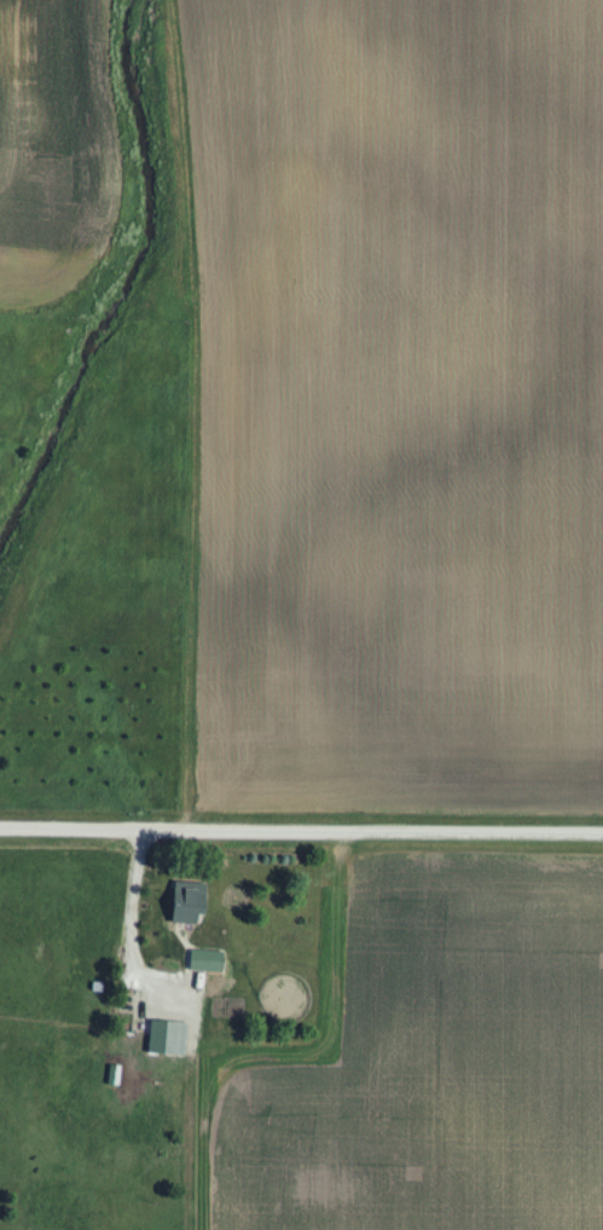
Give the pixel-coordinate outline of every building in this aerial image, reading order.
[(201,925),(203,885),(174,883),(172,923),(201,925)] [(222,972),(223,952),(191,950),(190,971),(222,972)] [(187,1024),(164,1023),(163,1028),(152,1027),(151,1054),(185,1055),(187,1024)]
